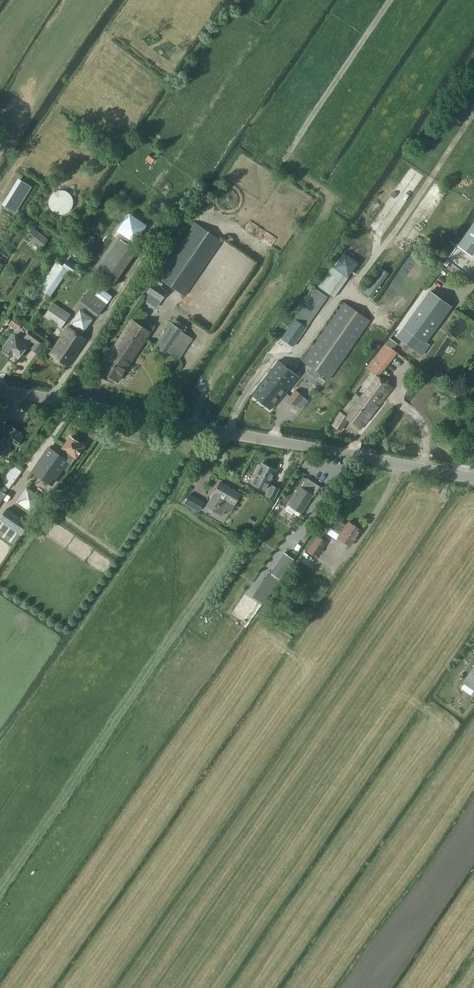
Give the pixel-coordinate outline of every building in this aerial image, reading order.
[(14,211),(30,186),(20,180),(4,205),(14,211)] [(51,195),(50,197),(49,199),(49,201),(49,203),(49,206),(50,208),(51,209),(53,211),(54,212),(56,213),(58,214),(60,214),(62,214),(65,214),(67,213),(68,212),(70,211),(71,209),(72,207),(73,205),(73,203),(73,201),(73,199),(72,197),(71,195),(70,193),(69,192),(67,191),(65,190),(63,190),(61,190),(59,190),(57,190),(55,191),(53,192),(52,194),(51,195)] [(120,230),(134,240),(144,225),(130,215),(120,230)] [(473,253),(473,221),(457,245),(472,256),(473,253)] [(184,296),(221,241),(195,223),(158,279),(184,296)] [(31,239),(42,247),(49,239),(37,230),(31,239)] [(136,251),(117,237),(93,270),(113,284),(136,251)] [(344,254),(335,268),(348,276),(357,263),(344,254)] [(63,267),(78,278),(83,271),(68,260),(63,267)] [(55,263),(38,288),(50,296),(67,271),(55,263)] [(332,266),(318,286),(335,297),(348,277),(332,266)] [(363,292),(372,298),(389,274),(380,267),(363,292)] [(157,307),(168,290),(154,282),(143,298),(157,307)] [(96,296),(89,290),(80,303),(98,316),(112,296),(101,288),(96,296)] [(289,351),(328,298),(316,289),(278,343),(289,351)] [(398,336),(417,350),(450,305),(431,291),(398,336)] [(371,320),(344,302),(302,361),(329,380),(371,320)] [(44,316),(59,326),(57,328),(60,329),(70,315),(53,303),(44,316)] [(84,332),(94,319),(80,309),(71,322),(84,332)] [(13,318),(11,322),(19,327),(21,324),(13,318)] [(129,321),(131,323),(116,345),(134,357),(150,333),(130,319),(129,321)] [(156,345),(169,354),(170,353),(178,358),(192,338),(183,332),(183,331),(171,322),(156,345)] [(50,354),(68,366),(87,339),(69,326),(50,354)] [(4,350),(12,356),(13,355),(18,358),(32,340),(36,343),(32,348),(38,352),(46,341),(29,330),(22,340),(15,334),(4,350)] [(342,412),(341,411),(333,424),(341,430),(348,418),(361,428),(393,387),(379,377),(398,352),(393,349),(398,344),(390,337),(366,367),(373,372),(363,386),(366,388),(360,397),(356,394),(342,412)] [(100,352),(107,356),(99,368),(118,381),(134,357),(116,345),(113,348),(111,347),(110,349),(104,346),(100,352)] [(278,360),(252,394),(270,409),(272,410),(283,395),(286,392),(299,376),(278,360)] [(296,390),(288,399),(296,405),(303,396),(296,390)] [(4,447),(8,451),(13,444),(16,447),(23,437),(20,434),(21,432),(9,424),(0,436),(0,453),(4,447)] [(49,448),(34,470),(51,482),(67,460),(71,464),(83,446),(70,437),(62,448),(63,450),(64,451),(61,456),(49,448)] [(255,477),(258,479),(257,481),(266,485),(267,483),(268,484),(276,470),(262,463),(255,477)] [(301,488),(300,487),(289,504),(302,512),(312,495),(313,496),(320,487),(307,479),(301,488)] [(241,494),(220,482),(206,506),(221,515),(224,509),(230,512),(241,494)] [(271,485),(266,495),(274,499),(279,489),(271,485)] [(32,512),(42,497),(27,486),(16,502),(32,512)] [(200,511),(204,502),(189,494),(185,503),(200,511)] [(0,519),(0,520),(20,534),(28,523),(7,508),(0,519)] [(328,526),(340,535),(338,537),(350,546),(361,530),(349,521),(347,525),(342,521),(344,518),(337,513),(328,526)] [(327,542),(317,535),(307,550),(317,557),(327,542)] [(255,536),(249,546),(254,549),(260,539),(255,536)] [(280,579),(294,559),(284,552),(270,572),(280,579)] [(463,683),(473,690),(473,666),(463,683)]
